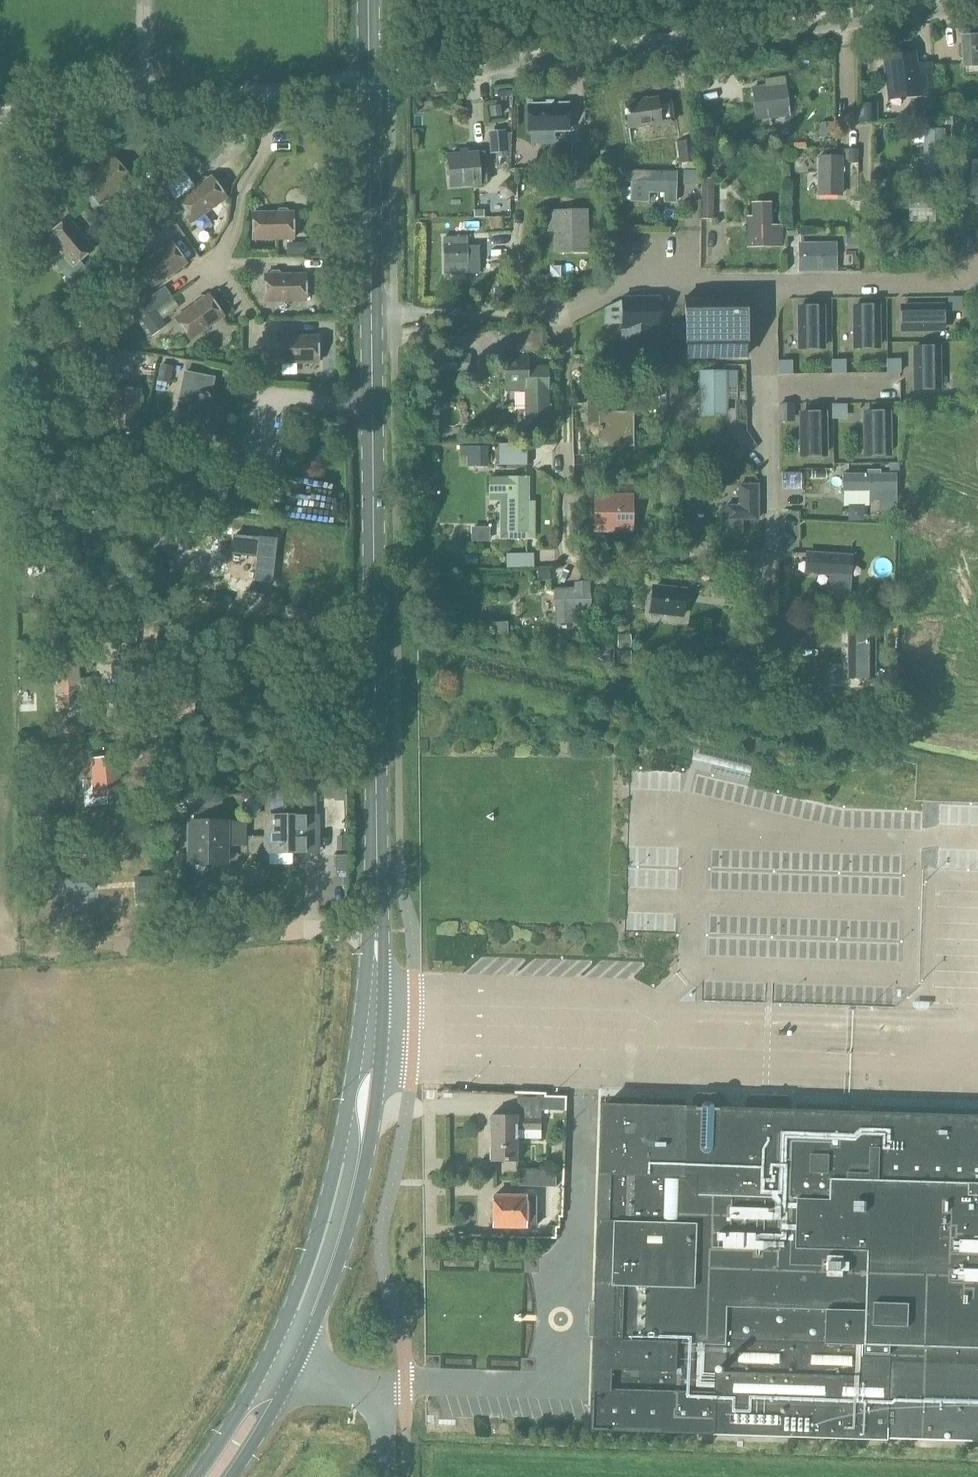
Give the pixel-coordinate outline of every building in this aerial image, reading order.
[(961,34),(962,67),(977,66),(977,34),(961,34)] [(916,52),(885,56),(891,99),(921,95),(916,52)] [(758,116),(791,112),(786,77),(766,80),(767,87),(755,89),(758,116)] [(952,96),(939,97),(940,112),(953,110),(952,96)] [(625,128),(671,122),(669,97),(622,103),(625,128)] [(569,104),(529,105),(529,129),(532,129),(554,128),(570,128),(569,104)] [(500,108),(490,109),(491,118),(502,117),(500,108)] [(966,122),(958,133),(965,138),(973,126),(966,122)] [(832,124),(817,126),(819,137),(833,137),(832,124)] [(945,131),(925,130),(924,176),(944,177),(945,131)] [(492,152),(506,152),(505,133),(490,134),(492,152)] [(695,160),(693,140),(681,141),(683,161),(695,160)] [(857,151),(845,151),(845,162),(857,162),(857,151)] [(453,186),(484,184),(482,154),(450,157),(453,186)] [(843,192),(843,157),(818,156),(818,191),(843,192)] [(100,205),(131,179),(113,158),(83,184),(93,196),(100,205)] [(570,158),(552,158),(553,168),(570,168),(570,158)] [(674,200),(674,172),(631,171),(631,201),(647,201),(647,191),(664,191),(664,200),(674,200)] [(697,188),(697,174),(685,174),(685,188),(697,188)] [(193,222),(226,199),(211,177),(178,200),(193,222)] [(714,179),(702,179),(702,219),(714,219),(714,179)] [(93,196),(87,201),(94,210),(100,205),(93,196)] [(938,221),(938,197),(898,197),(898,209),(909,209),(909,221),(938,221)] [(174,201),(165,207),(173,218),(181,212),(174,201)] [(557,250),(586,249),(585,211),(549,212),(550,230),(557,230),(557,250)] [(253,240),(293,239),(293,212),(253,213),(253,240)] [(82,262),(97,248),(69,217),(49,234),(77,266),(82,262)] [(749,218),(749,246),(782,247),(782,226),(771,226),(771,218),(749,218)] [(857,233),(846,233),(847,245),(857,246),(857,233)] [(469,238),(444,238),(445,273),(470,273),(479,273),(478,246),(469,246),(469,238)] [(153,287),(186,264),(171,242),(138,265),(153,287)] [(296,243),(296,255),(309,254),(309,243),(296,243)] [(837,243),(801,243),(801,267),(837,267),(837,243)] [(78,267),(69,274),(79,286),(92,275),(82,262),(77,266),(78,267)] [(265,302),(305,301),(305,274),(265,275),(265,302)] [(149,291),(127,307),(137,322),(140,319),(143,318),(155,309),(160,306),(170,299),(162,288),(152,295),(149,291)] [(502,288),(496,294),(497,300),(508,300),(508,288),(502,288)] [(191,340),(224,317),(208,295),(175,318),(191,340)] [(686,324),(672,324),(672,339),(686,339),(686,357),(746,356),(745,296),(686,297),(686,324)] [(962,297),(949,298),(950,310),(962,309),(962,297)] [(659,360),(658,298),(622,298),(623,360),(659,360)] [(942,306),(902,306),(902,330),(942,330),(942,306)] [(823,307),(799,308),(800,347),(823,347),(823,307)] [(878,307),(854,307),(855,347),(879,347),(878,307)] [(143,318),(140,319),(152,335),(166,325),(155,309),(143,318)] [(277,363),(318,363),(317,336),(277,336),(277,363)] [(938,348),(915,348),(915,388),(939,388),(938,348)] [(137,355),(136,368),(147,369),(148,356),(137,355)] [(526,385),(527,420),(548,420),(547,367),(525,368),(525,359),(506,360),(507,386),(526,385)] [(900,359),(887,359),(888,373),(900,372),(900,359)] [(845,361),(832,361),(833,373),(845,373),(845,361)] [(791,362),(779,362),(779,374),(791,374),(791,362)] [(161,367),(158,379),(168,381),(171,369),(161,367)] [(698,416),(725,416),(724,385),(738,385),(738,372),(698,373),(698,416)] [(224,412),(227,398),(213,395),(216,380),(185,374),(175,422),(192,425),(191,430),(215,435),(220,412),(224,412)] [(113,386),(109,428),(137,431),(140,388),(113,386)] [(629,446),(630,413),(599,413),(599,403),(586,403),(585,423),(599,423),(598,446),(629,446)] [(793,404),(780,404),(780,417),(793,417),(793,404)] [(847,404),(832,404),(832,419),(847,419),(847,404)] [(889,413),(864,413),(865,453),(890,453),(889,413)] [(825,414),(801,414),(801,454),(826,454),(825,414)] [(554,428),(533,428),(533,440),(555,439),(554,428)] [(315,445),(313,457),(322,459),(324,447),(315,445)] [(71,463),(61,463),(62,478),(71,478),(71,463)] [(889,463),(889,474),(896,474),(899,474),(899,463),(889,463)] [(172,469),(167,496),(224,507),(229,481),(172,469)] [(843,474),(843,491),(870,491),(870,501),(879,501),(879,509),(896,509),(896,474),(889,474),(879,474),(879,470),(867,470),(867,474),(843,474)] [(489,477),(489,495),(507,495),(507,534),(528,534),(528,477),(489,477)] [(759,518),(759,486),(742,486),(742,507),(728,507),(728,532),(742,532),(742,518),(759,518)] [(632,531),(632,495),(596,495),(596,531),(632,531)] [(235,536),(233,553),(257,556),(254,579),(272,581),(276,536),(259,534),(259,539),(235,536)] [(809,554),(807,573),(829,574),(827,597),(848,599),(850,556),(809,554)] [(525,580),(524,567),(504,568),(505,581),(525,580)] [(549,570),(537,570),(537,581),(549,581),(549,570)] [(554,623),(571,622),(570,610),(588,609),(587,584),(573,585),(573,590),(553,591),(554,623)] [(653,587),(651,613),(684,617),(687,590),(653,587)] [(848,631),(848,679),(875,679),(875,631),(848,631)] [(79,678),(77,657),(56,659),(59,709),(81,707),(80,692),(93,691),(92,677),(79,678)] [(83,722),(60,724),(62,738),(84,736),(83,722)] [(59,780),(88,778),(87,762),(97,762),(96,748),(57,751),(59,780)] [(313,795),(282,795),(282,815),(314,815),(313,795)] [(193,824),(193,865),(229,866),(229,825),(223,824),(224,812),(221,812),(195,811),(194,824),(193,824)] [(270,850),(316,849),(315,815),(314,815),(282,815),(269,815),(270,850)] [(347,837),(337,837),(337,851),(347,851),(347,837)] [(64,888),(92,888),(92,866),(64,866),(64,888)] [(155,878),(136,879),(136,902),(156,901),(155,878)] [(977,1017),(977,1004),(946,1003),(946,1016),(977,1017)] [(603,1099),(593,1425),(977,1437),(977,1110),(603,1099)] [(526,1116),(526,1114),(517,1114),(490,1114),(490,1159),(517,1159),(517,1128),(541,1128),(541,1116),(526,1116)] [(519,1140),(520,1155),(541,1154),(541,1139),(519,1140)] [(519,1171),(518,1186),(533,1186),(534,1172),(519,1171)] [(536,1225),(536,1195),(526,1195),(526,1194),(493,1194),(493,1225),(526,1225),(536,1225)]
